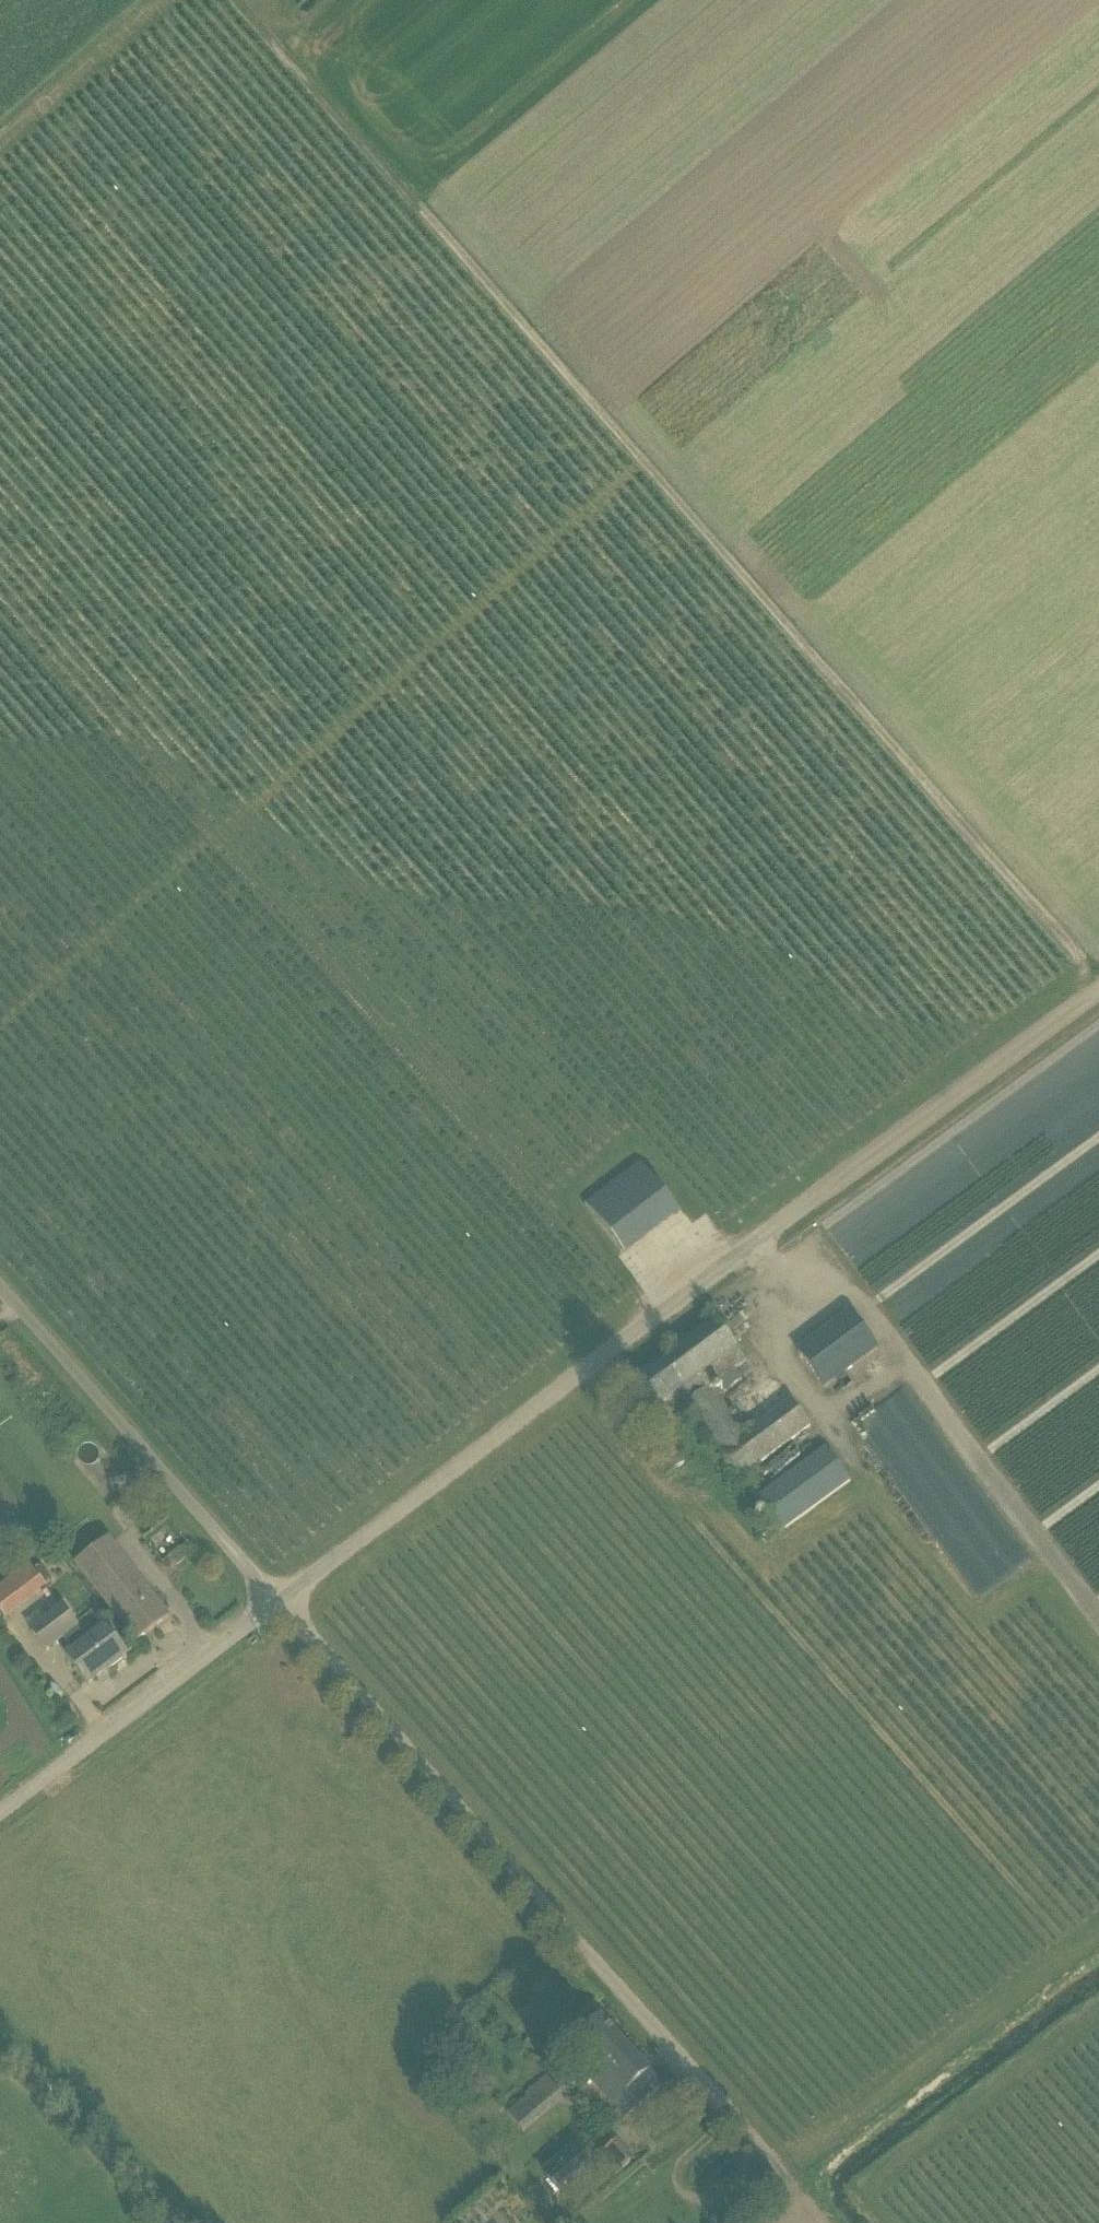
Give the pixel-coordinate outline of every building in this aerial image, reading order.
[(612,1256),(677,1218),(644,1163),(579,1200),(612,1256)] [(824,1389),(877,1349),(851,1314),(798,1353),(824,1389)] [(632,1385),(653,1414),(678,1396),(740,1480),(811,1428),(789,1398),(741,1433),(710,1390),(718,1384),(724,1393),(754,1371),(717,1322),(632,1385)] [(826,1448),(755,1499),(780,1535),(851,1482),(826,1448)] [(14,1529),(7,1519),(0,1524),(0,1539),(14,1529)] [(168,1618),(110,1541),(78,1565),(137,1643),(168,1618)] [(171,1557),(178,1566),(186,1560),(179,1551),(171,1557)] [(0,1585),(0,1613),(3,1616),(45,1584),(29,1563),(0,1585)] [(66,1656),(89,1686),(90,1685),(88,1683),(106,1670),(108,1671),(127,1657),(104,1627),(87,1641),(78,1630),(80,1629),(63,1607),(31,1631),(45,1650),(62,1637),(73,1651),(66,1656)] [(625,2120),(662,2086),(650,2073),(651,2073),(601,2017),(575,2040),(590,2057),(578,2066),(625,2120)] [(464,2035),(452,2036),(453,2050),(465,2050),(464,2035)] [(511,2135),(519,2128),(523,2131),(563,2096),(546,2076),(525,2094),(527,2096),(507,2113),(508,2114),(499,2122),(511,2135)] [(612,2144),(595,2160),(611,2179),(629,2163),(612,2144)] [(589,2177),(569,2154),(542,2177),(563,2200),(589,2177)] [(505,2210),(491,2222),(518,2222),(505,2210)]
